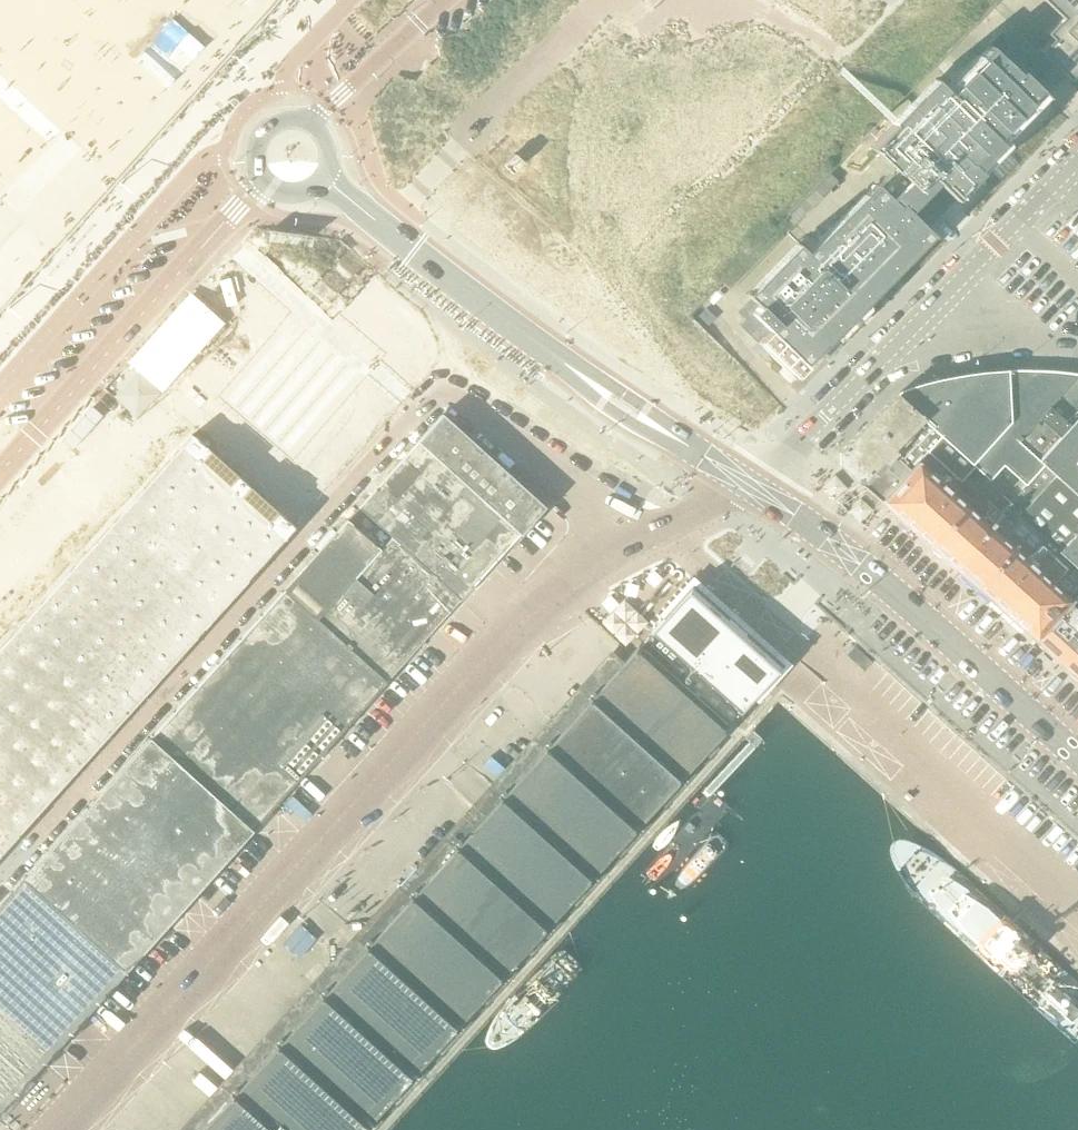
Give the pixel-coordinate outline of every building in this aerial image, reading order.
[(1060,17),(1045,33),(1051,38),(1038,51),(1069,80),(1077,71),(1077,0),(1043,0),(1060,17)] [(825,348),(926,245),(934,238),(928,232),(934,223),(936,224),(943,214),(938,209),(939,209),(938,208),(1047,98),(1018,71),(1017,73),(989,45),(978,57),(981,60),(949,93),(939,83),(892,129),(890,127),(871,146),(897,173),(881,189),(876,184),(865,196),(868,198),(810,256),(801,248),(737,312),(745,319),(740,324),(797,381),(823,354),(819,349),(823,346),(825,348)] [(459,70),(440,57),(433,66),(429,65),(416,83),(410,91),(432,107),(459,70)] [(513,175),(523,163),(515,155),(504,167),(513,175)] [(191,295),(130,363),(162,392),(223,324),(191,295)] [(880,502),(927,543),(928,544),(969,498),(956,487),(974,467),(989,481),(1004,466),(1025,485),(1044,463),(1040,459),(1077,416),(1077,375),(1071,374),(1045,372),(1041,371),(1016,371),(992,373),(966,376),(944,380),(922,385),(900,393),(898,395),(923,420),(939,436),(880,502)] [(898,395),(840,454),(840,466),(845,470),(864,487),(885,465),(882,463),(923,420),(898,395)] [(392,539),(462,600),(545,508),(442,416),(359,508),(392,539)] [(1002,529),(1029,553),(1042,539),(1077,571),(1077,416),(1040,459),(1044,463),(1025,485),(1011,501),(1019,509),(1002,529)] [(885,465),(864,487),(880,502),(939,436),(923,420),(882,463),(885,465)] [(295,529),(192,436),(0,648),(0,856),(295,529)] [(969,498),(928,544),(952,566),(1011,501),(1002,493),(984,511),(969,498)] [(1011,501),(952,566),(988,598),(1024,558),(1029,553),(1002,529),(1019,509),(1011,501)] [(285,590),(387,682),(462,600),(392,539),(381,551),(347,521),(285,590)] [(988,598),(1033,638),(1035,641),(1077,594),(1077,571),(1042,539),(1029,553),(1024,558),(988,598)] [(653,637),(648,642),(690,680),(742,623),(733,615),(729,620),(703,597),(708,592),(697,583),(650,635),(653,637)] [(151,739),(253,831),(387,682),(285,590),(151,739)] [(1035,641),(1057,661),(1077,638),(1077,594),(1035,641)] [(742,623),(690,680),(732,719),(737,713),(740,715),(786,663),(776,654),(771,659),(746,636),(751,631),(742,623)] [(1057,661),(1077,679),(1077,638),(1057,661)] [(713,744),(723,733),(728,728),(731,724),(729,723),(708,705),(667,669),(658,661),(643,647),(643,646),(641,644),(624,663),(623,663),(201,1129),(365,1129),(713,744)] [(129,968),(253,831),(151,739),(26,877),(54,901),(129,968)] [(129,968),(54,901),(26,877),(0,906),(0,1111),(129,968)]
